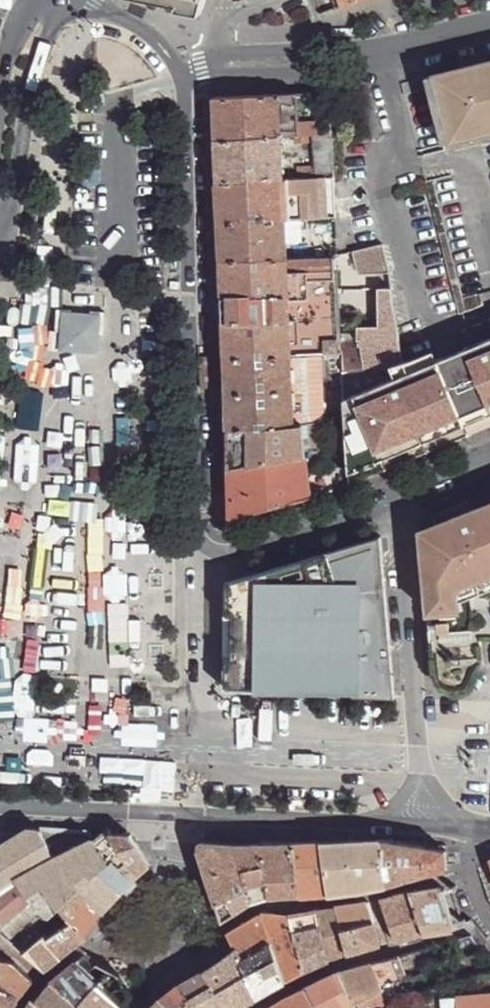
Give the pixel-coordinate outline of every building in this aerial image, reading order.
[(343,9),(367,0),(339,0),(343,9)] [(427,78),(443,141),(489,129),(489,62),(427,78)] [(333,93),(280,96),(281,122),(333,119),(333,93)] [(280,96),(213,99),(215,140),(282,137),(281,122),(280,96)] [(333,119),(281,122),(282,137),(333,135),(333,119)] [(333,135),(282,137),(283,179),(335,177),(333,135)] [(282,137),(215,140),(217,182),(283,179),(282,137)] [(283,179),(217,182),(219,224),(285,220),(304,220),(336,217),(335,177),(283,179)] [(336,217),(304,220),(304,230),(337,228),(336,217)] [(285,220),(219,224),(222,260),(287,257),(285,220)] [(358,275),(389,273),(382,244),(352,251),(358,275)] [(287,257),(222,260),(226,358),(291,355),(287,257)] [(338,257),(287,257),(291,355),(341,352),(341,345),(341,338),(335,263),(338,262),(338,257)] [(103,335),(104,312),(55,309),(54,330),(63,330),(61,347),(95,348),(96,334),(103,335)] [(358,329),(340,329),(341,338),(341,345),(341,352),(341,363),(342,367),(381,365),(403,362),(402,356),(397,323),(396,317),(379,317),(380,322),(358,324),(358,329)] [(480,345),(481,346),(469,351),(468,349),(467,350),(440,361),(404,376),(346,399),(353,483),(471,435),(489,427),(489,340),(480,345)] [(341,352),(291,355),(292,365),(341,363),(341,352)] [(291,355),(226,358),(227,393),(228,428),(325,419),(322,400),(305,403),(306,414),(294,414),(292,365),(291,355)] [(325,419),(228,428),(228,468),(229,469),(331,467),(327,432),(325,419)] [(331,467),(229,469),(231,517),(335,486),(331,467)] [(468,501),(420,520),(437,678),(446,687),(452,689),(467,689),(483,662),(480,640),(489,640),(489,492),(468,501)] [(381,536),(226,583),(227,618),(236,618),(236,653),(226,654),(227,690),(283,692),(283,685),(355,685),(355,695),(397,697),(381,536)] [(0,845),(0,872),(12,885),(57,860),(41,829),(33,828),(31,826),(0,845)] [(97,838),(96,840),(112,861),(98,871),(123,892),(131,884),(138,877),(122,858),(127,853),(113,833),(115,832),(111,828),(97,838)] [(92,831),(41,829),(57,860),(96,840),(97,838),(92,831)] [(115,832),(113,833),(127,853),(122,858),(138,877),(153,863),(133,833),(115,832)] [(386,839),(325,841),(332,891),(360,890),(389,884),(386,839)] [(447,850),(386,839),(389,884),(425,877),(449,869),(447,850)] [(96,840),(57,860),(66,874),(72,871),(75,875),(76,876),(85,867),(95,874),(98,871),(112,861),(96,840)] [(261,843),(203,841),(202,850),(212,878),(219,902),(252,888),(256,900),(272,895),(261,843)] [(325,841),(294,842),(303,894),(332,891),(325,841)] [(294,842),(261,843),(272,895),(303,894),(294,842)] [(57,860),(12,885),(29,901),(47,920),(59,908),(51,899),(71,880),(75,875),(72,871),(66,874),(57,860)] [(95,874),(85,867),(76,876),(75,875),(71,880),(79,887),(105,910),(123,892),(98,871),(95,874)] [(1,926),(29,901),(12,885),(0,872),(0,925),(1,926)] [(105,910),(79,887),(59,908),(70,918),(87,934),(96,923),(105,910)] [(252,888),(219,902),(226,919),(256,900),(252,888)] [(442,888),(412,890),(427,935),(455,929),(457,928),(442,888)] [(395,896),(382,899),(399,943),(427,935),(412,890),(394,894),(395,896)] [(29,901),(1,926),(2,927),(0,930),(25,952),(42,936),(47,940),(70,918),(59,908),(47,920),(29,901)] [(371,901),(338,907),(344,932),(377,922),(371,901)] [(320,909),(318,909),(330,961),(350,954),(344,932),(338,907),(336,907),(336,909),(321,911),(320,909)] [(318,909),(293,915),(307,971),(330,961),(318,909)] [(264,913),(230,934),(239,950),(243,958),(275,945),(264,913)] [(290,916),(264,913),(275,945),(287,980),(307,971),(293,915),(290,916)] [(87,934),(70,918),(47,940),(63,955),(76,944),(87,934)] [(377,922),(344,932),(350,954),(383,944),(377,922)] [(47,940),(42,936),(25,952),(44,970),(54,962),(63,955),(47,940)] [(275,945),(243,958),(248,976),(255,999),(274,988),(287,980),(275,945)] [(239,950),(209,970),(219,989),(248,976),(243,958),(239,950)] [(0,957),(0,986),(19,999),(27,987),(33,979),(16,963),(14,959),(0,957)] [(400,957),(375,964),(383,990),(405,975),(400,957)] [(102,986),(77,963),(70,969),(57,980),(55,978),(54,980),(84,1006),(102,986)] [(375,964),(341,971),(355,1005),(384,991),(383,990),(375,964)] [(181,986),(196,1003),(200,1007),(229,1007),(219,989),(209,970),(181,986)] [(307,988),(317,1007),(348,1007),(355,1005),(341,971),(307,988)] [(219,989),(229,1007),(237,1007),(241,1006),(255,999),(248,976),(219,989)] [(52,981),(55,984),(51,988),(40,1002),(39,1004),(45,1007),(86,1007),(84,1006),(54,980),(52,981)] [(432,983),(424,987),(424,992),(434,989),(432,983)] [(0,986),(0,1007),(13,1007),(19,999),(0,986)] [(102,986),(84,1006),(86,1007),(126,1007),(102,986)] [(181,986),(164,1000),(157,1007),(191,1007),(196,1003),(181,986)] [(460,995),(460,1007),(489,1007),(489,993),(460,995)] [(34,998),(32,1002),(28,1007),(45,1007),(39,1004),(40,1002),(34,998)]
